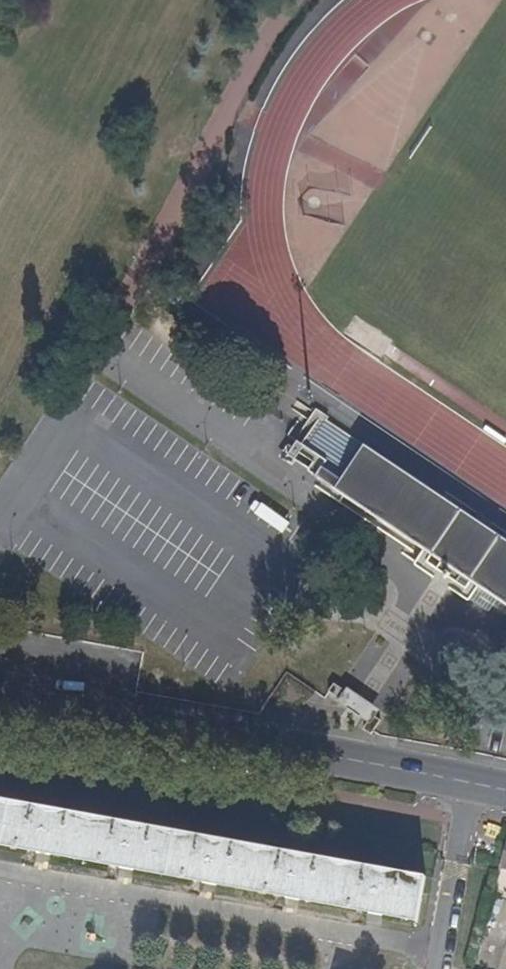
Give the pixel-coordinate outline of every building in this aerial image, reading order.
[(284,459),(427,554),(417,568),(470,605),(479,590),(505,610),(505,543),(319,413),(284,459)] [(380,716),(335,686),(327,698),(373,727),(380,716)] [(0,809),(0,855),(421,931),(430,887),(0,809)]
